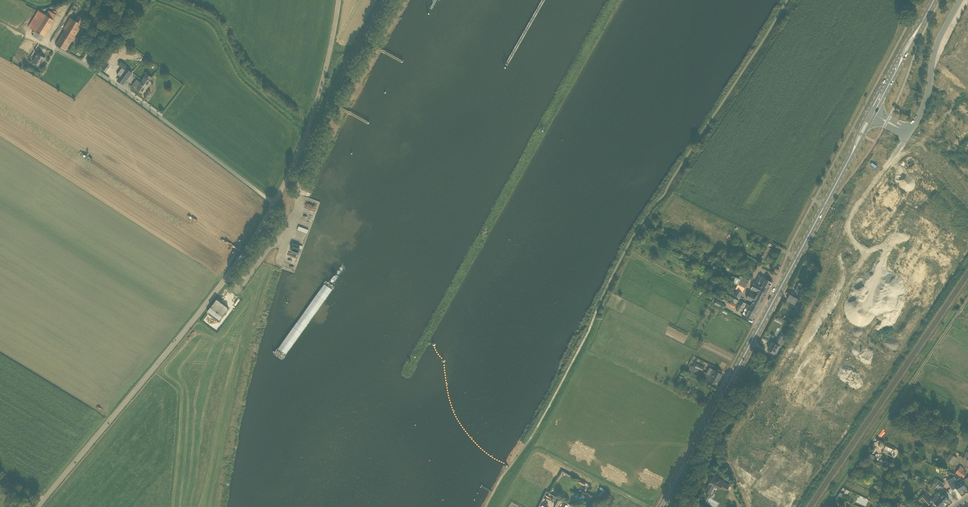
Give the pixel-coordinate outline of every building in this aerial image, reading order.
[(54,20),(53,20),(38,10),(28,27),(35,31),(32,36),(41,41),(54,20)] [(78,16),(75,21),(72,19),(56,45),(66,51),(82,25),(84,19),(78,16)] [(41,66),(45,58),(37,55),(33,63),(41,66)] [(126,68),(120,77),(126,81),(132,72),(126,68)] [(143,93),(151,82),(152,81),(150,80),(153,77),(147,73),(144,77),(136,89),(143,93)] [(299,253),(301,248),(291,245),(289,250),(299,253)] [(769,288),(773,282),(760,275),(756,282),(762,285),(769,288)] [(739,279),(738,278),(736,277),(735,279),(735,280),(734,282),(735,283),(745,288),(746,287),(748,283),(739,278),(739,279)] [(743,292),(745,288),(735,283),(738,284),(736,289),(737,289),(743,292)] [(753,286),(767,293),(769,288),(762,285),(761,286),(754,283),(753,286)] [(764,298),(767,293),(753,286),(751,289),(758,292),(757,294),(764,298)] [(808,291),(802,288),(798,286),(795,291),(800,294),(798,298),(803,300),(808,291)] [(737,289),(734,295),(740,298),(743,292),(737,289)] [(748,295),(762,302),(764,298),(757,294),(756,296),(750,292),(748,295)] [(724,309),(726,305),(714,299),(714,297),(709,295),(707,300),(715,304),(724,309)] [(759,307),(762,302),(748,295),(746,298),(753,302),(752,303),(759,307)] [(800,307),(802,304),(800,303),(801,300),(790,295),(787,300),(798,306),(800,307)] [(738,300),(730,296),(728,300),(736,304),(738,300)] [(229,308),(217,299),(207,311),(219,320),(229,308)] [(750,308),(757,312),(759,307),(752,303),(751,306),(741,301),(739,305),(743,307),(745,308),(745,306),(750,308)] [(750,308),(746,316),(753,319),(757,312),(750,308)] [(768,349),(775,354),(776,354),(781,347),(782,348),(788,336),(782,332),(781,335),(776,344),(772,342),(768,349)] [(695,362),(693,366),(697,368),(702,371),(704,367),(695,362)] [(694,374),(697,368),(693,366),(691,372),(689,375),(696,378),(698,375),(694,374)] [(723,374),(718,372),(710,367),(707,373),(720,380),(723,374)] [(704,378),(712,383),(717,385),(720,380),(707,373),(706,373),(704,378)] [(892,457),(895,449),(886,445),(882,452),(892,457)] [(950,453),(946,459),(953,464),(957,458),(950,453)] [(960,466),(955,473),(963,478),(967,473),(964,471),(965,470),(964,469),(960,466)] [(558,476),(560,477),(562,473),(563,473),(570,477),(571,474),(564,470),(562,469),(558,476)] [(712,495),(710,494),(715,486),(720,489),(721,487),(727,491),(730,485),(724,482),(724,481),(714,476),(710,482),(709,483),(710,483),(705,491),(708,493),(706,496),(710,498),(712,495)] [(949,485),(952,490),(956,488),(955,487),(956,486),(959,492),(966,488),(962,481),(958,483),(957,480),(949,485)] [(938,493),(937,494),(940,497),(934,503),(938,506),(942,506),(944,505),(949,499),(944,494),(940,491),(938,493)] [(922,495),(929,502),(932,499),(925,492),(922,495)] [(587,493),(581,503),(587,506),(588,504),(593,496),(587,493)] [(922,497),(919,500),(922,504),(919,506),(920,506),(929,506),(928,506),(929,504),(922,497)]
